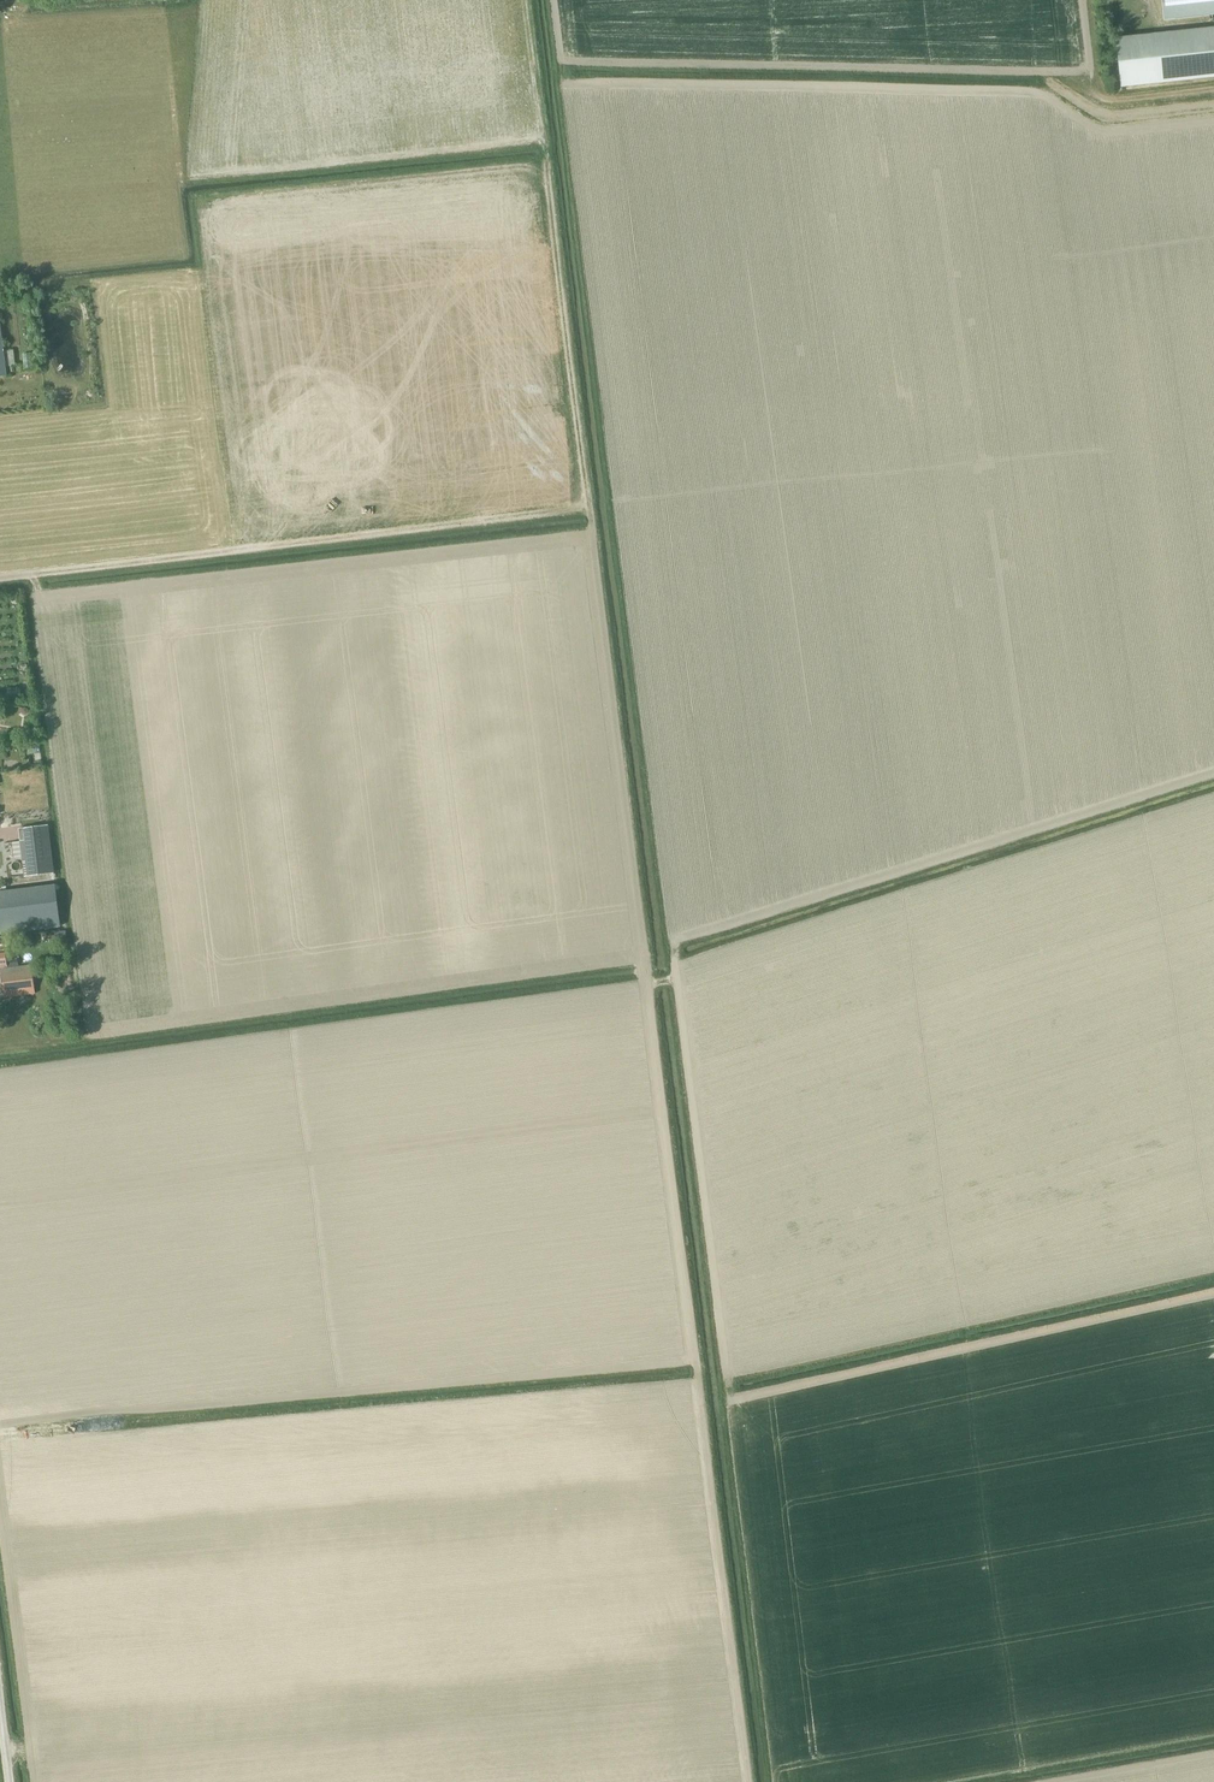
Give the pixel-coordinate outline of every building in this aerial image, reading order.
[(1213,14),(1213,0),(1161,0),(1164,20),(1213,14)] [(1120,88),(1213,78),(1213,29),(1115,40),(1118,66),(1120,88)] [(32,354),(24,355),(26,370),(34,368),(32,354)] [(54,873),(48,825),(18,829),(24,877),(54,873)] [(55,884),(0,891),(0,935),(60,927),(55,884)] [(66,931),(56,932),(57,940),(66,939),(66,931)] [(6,967),(18,965),(16,951),(4,953),(4,951),(0,951),(0,968),(6,967)] [(35,995),(32,971),(1,974),(3,998),(35,995)]
